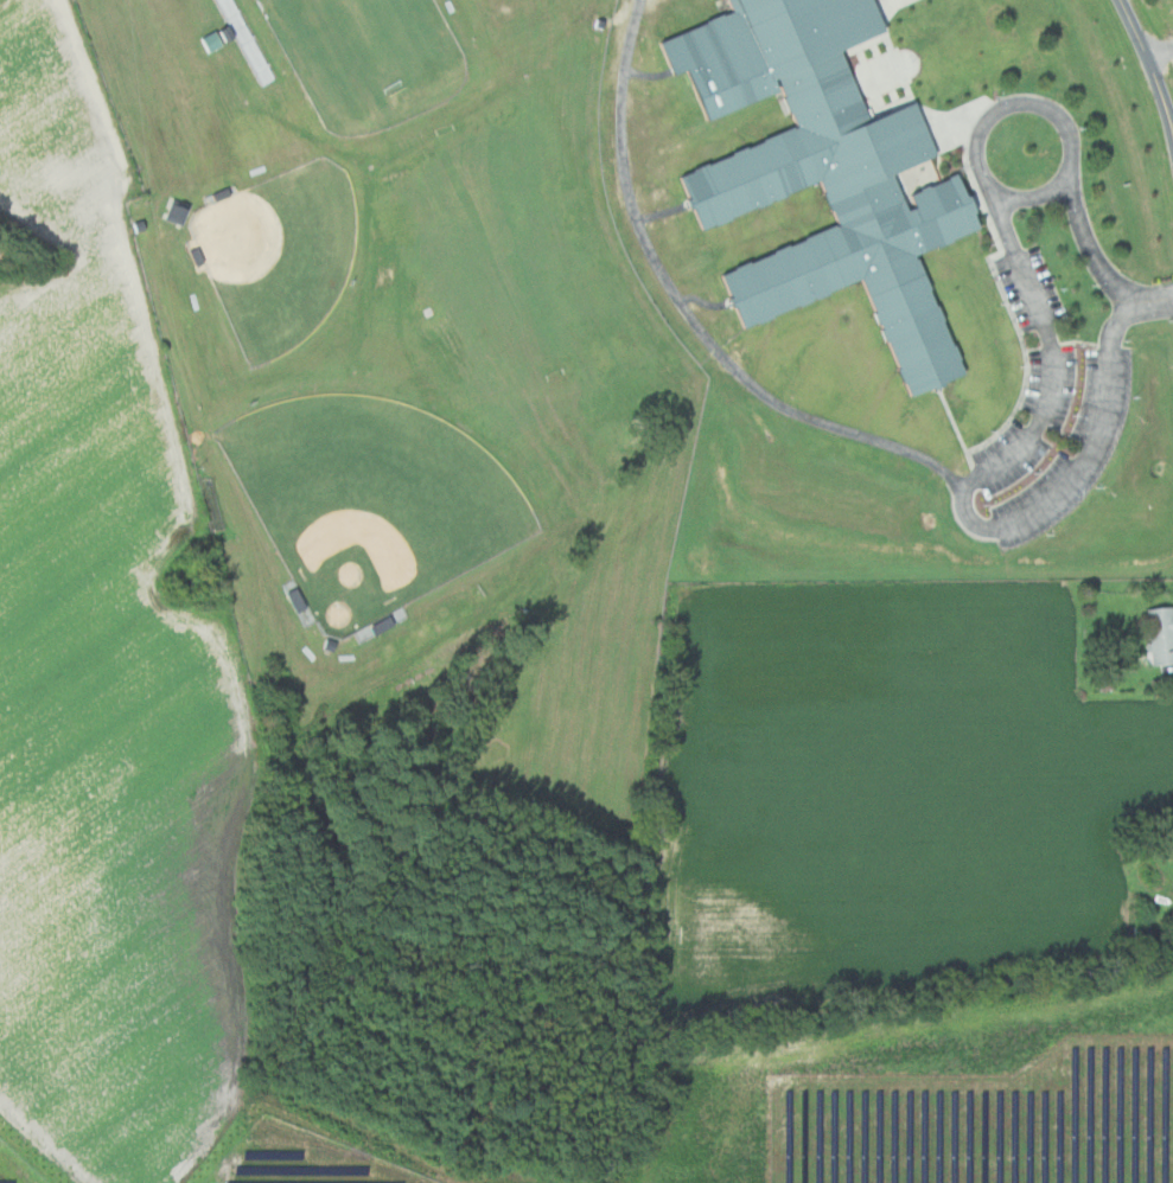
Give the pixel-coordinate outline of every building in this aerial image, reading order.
[(267,87),(220,0),(239,0),(280,76),(267,87)] [(886,172),(930,156),(912,108),(875,121),(849,49),(891,34),(879,0),(736,0),(740,12),(678,35),(710,121),(789,92),(803,129),(686,172),(706,228),(828,183),(845,228),(729,270),(749,326),(860,285),(901,396),(957,375),(912,252),(973,230),(953,174),(903,192),(908,206),(900,209),(886,172)] [(195,207),(177,201),(171,219),(189,225),(195,207)] [(1153,665),(1172,662),(1172,606),(1147,608),(1153,665)]
